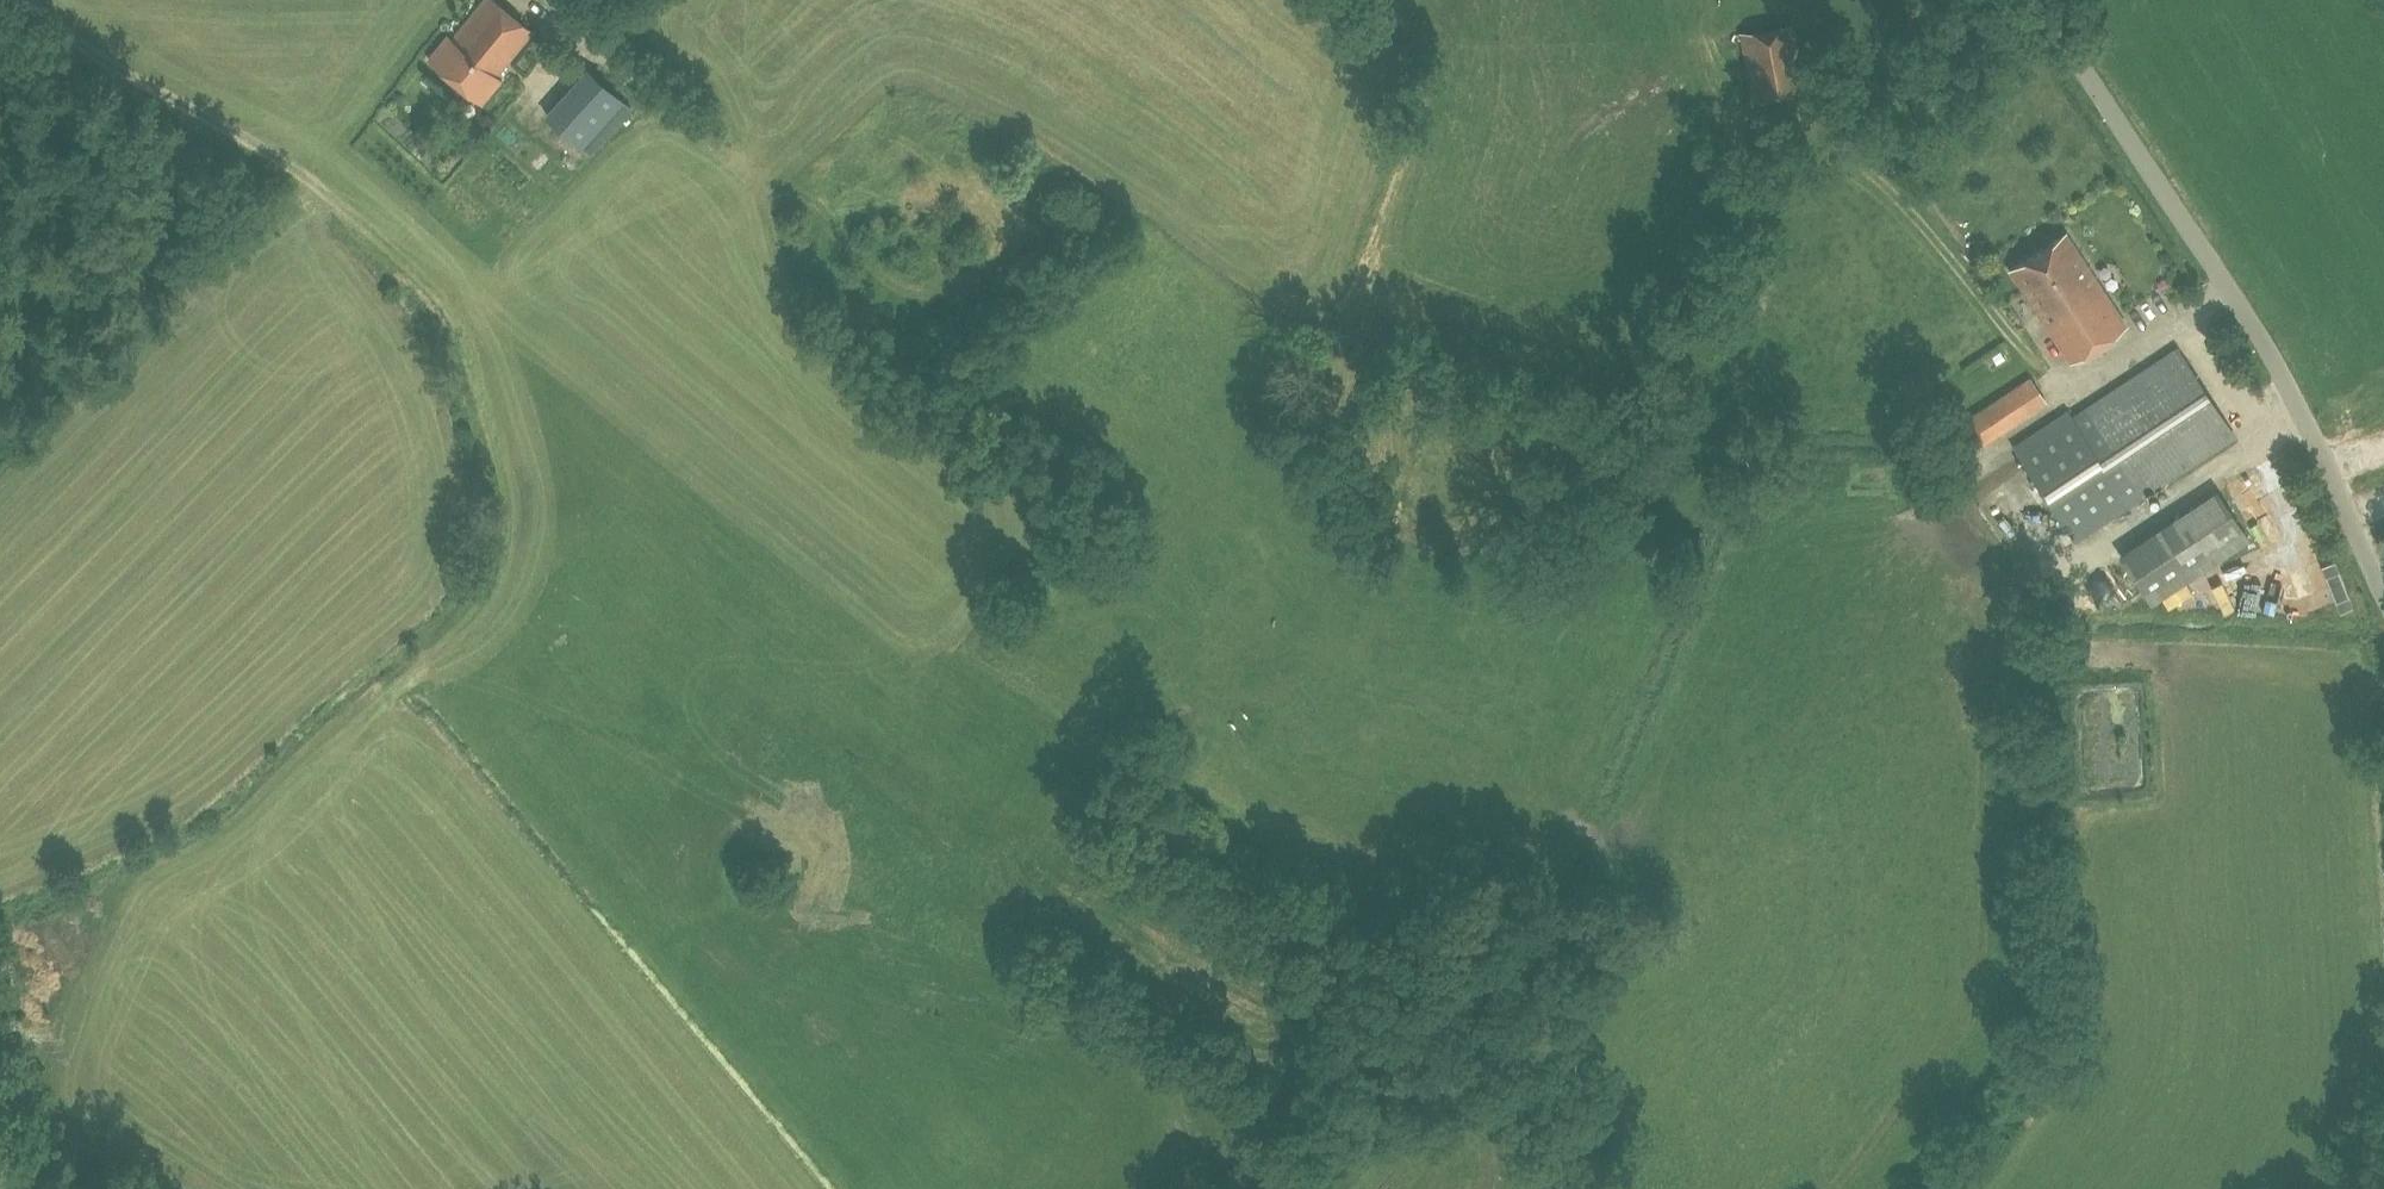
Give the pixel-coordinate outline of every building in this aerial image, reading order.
[(495,0),(487,0),(454,40),(449,36),(429,59),(481,104),(501,80),(496,76),(533,32),(495,0)] [(1794,27),(1740,37),(1752,95),(1804,86),(1794,27)] [(2068,297),(2096,278),(2065,234),(2038,252),(2068,297)] [(2068,297),(2038,252),(2011,269),(2040,315),(2070,361),(2127,325),(2096,278),(2068,297)] [(2179,349),(2069,418),(2128,506),(2235,434),(2179,349)] [(2031,377),(1942,434),(1958,460),(2048,402),(2031,377)] [(2069,418),(2065,411),(2011,444),(2075,541),(2128,506),(2069,418)] [(2219,489),(2194,505),(2227,557),(2249,542),(2219,489)]
